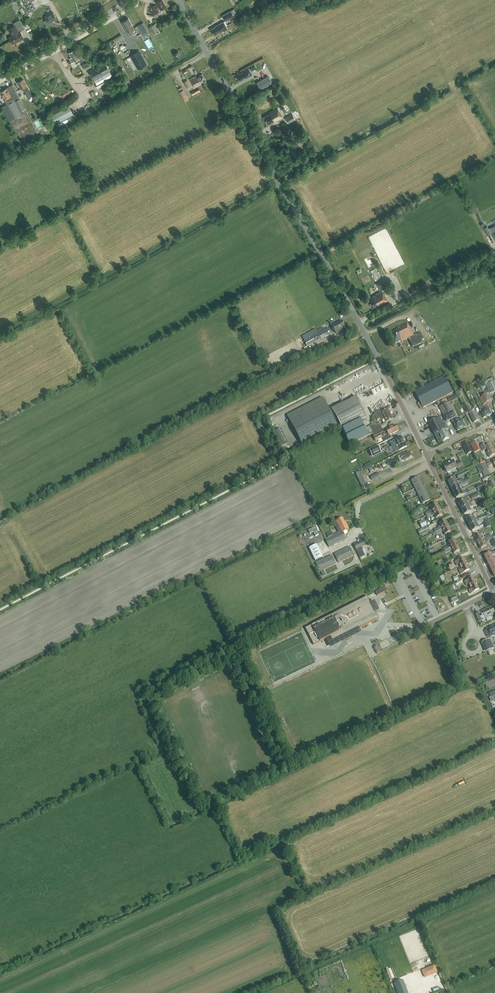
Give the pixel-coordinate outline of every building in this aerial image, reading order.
[(31,0),(21,0),(28,12),(35,8),(31,0)] [(158,5),(157,5),(156,5),(154,3),(151,5),(155,13),(159,11),(158,9),(160,8),(160,9),(166,6),(162,0),(160,0),(156,2),(158,5)] [(234,16),(237,14),(234,9),(223,15),(226,21),(234,16)] [(52,21),(57,18),(53,12),(45,17),(46,20),(44,21),(47,26),(53,22),(52,21)] [(132,29),(134,28),(128,18),(122,22),(130,35),(133,33),(132,29)] [(11,34),(12,36),(9,38),(12,44),(17,41),(18,41),(24,37),(20,31),(24,28),(19,20),(13,24),(14,26),(8,30),(11,34)] [(227,29),(226,27),(223,22),(215,26),(215,27),(211,29),(214,35),(218,33),(223,30),(224,31),(227,29)] [(158,31),(154,24),(149,27),(153,33),(158,31)] [(144,37),(149,34),(145,26),(139,29),(144,37)] [(69,58),(72,62),(74,61),(75,64),(80,61),(80,62),(84,60),(81,55),(78,57),(74,50),(69,53),(71,57),(69,58)] [(130,56),(138,69),(147,64),(139,51),(130,56)] [(105,62),(89,71),(95,80),(110,71),(105,62)] [(243,72),(240,73),(240,74),(237,75),(240,80),(242,79),(246,77),(246,78),(252,75),(249,68),(243,71),(243,72)] [(200,83),(206,80),(202,74),(197,76),(196,75),(189,79),(194,88),(201,84),(200,83)] [(256,82),(260,89),(272,83),(268,76),(256,82)] [(20,86),(19,86),(21,89),(23,88),(28,97),(32,95),(26,83),(25,83),(23,79),(18,82),(20,86)] [(25,108),(22,102),(20,98),(13,85),(0,92),(2,95),(5,100),(7,104),(2,107),(9,121),(11,119),(24,144),(40,136),(25,108)] [(189,99),(183,89),(181,87),(178,89),(185,101),(189,99)] [(48,115),(52,124),(73,113),(69,104),(48,115)] [(275,122),(283,117),(277,108),(270,112),(270,113),(264,117),(268,124),(274,120),(275,122)] [(295,119),(292,113),(291,112),(288,114),(289,115),(285,118),(288,123),(295,119)] [(49,130),(52,127),(47,122),(44,125),(49,130)] [(484,223),(481,224),(484,230),(484,229),(487,235),(490,233),(487,226),(486,227),(484,223)] [(373,297),(368,299),(372,307),(377,305),(378,306),(388,300),(384,293),(384,294),(382,291),(386,288),(382,281),(376,284),(380,291),(372,296),(373,297)] [(335,332),(345,327),(341,321),(336,324),(335,323),(331,326),(335,332)] [(409,327),(407,324),(395,330),(396,331),(390,334),(395,344),(401,341),(401,342),(412,336),(415,343),(421,340),(417,333),(413,335),(409,327)] [(311,337),(311,338),(305,342),(307,345),(309,343),(310,344),(314,342),(314,343),(332,333),(328,328),(311,337)] [(423,408),(453,392),(445,376),(415,392),(423,408)] [(486,386),(488,390),(490,394),(494,392),(494,381),(486,386)] [(488,390),(478,395),(483,405),(493,401),(490,394),(488,390)] [(382,429),(380,424),(377,426),(372,425),(365,429),(360,420),(366,417),(355,397),(332,409),(342,430),(347,438),(346,439),(350,446),(382,429)] [(322,398),(287,416),(302,445),(337,427),(322,398)] [(447,403),(442,406),(446,415),(444,416),(443,416),(446,422),(450,420),(452,423),(453,423),(458,431),(466,427),(461,419),(458,421),(453,412),(453,411),(451,412),(447,403)] [(474,423),(479,420),(475,411),(471,413),(470,412),(471,411),(468,404),(463,406),(467,413),(469,412),(474,423)] [(492,414),(488,406),(487,406),(483,408),(481,405),(478,406),(480,410),(480,411),(481,413),(482,413),(484,418),(492,414)] [(374,414),(377,420),(381,418),(381,419),(383,420),(384,419),(386,422),(392,419),(387,409),(381,412),(380,411),(374,414)] [(446,430),(448,429),(445,421),(442,422),(440,418),(429,423),(434,435),(438,433),(439,433),(443,442),(450,438),(446,430)] [(386,430),(387,432),(385,432),(384,433),(382,430),(372,435),(375,441),(382,437),(383,438),(385,442),(391,438),(390,435),(398,431),(395,425),(386,430)] [(401,437),(390,442),(395,452),(406,446),(401,437)] [(476,441),(473,443),(470,444),(475,453),(480,450),(476,441)] [(473,452),(469,443),(463,446),(467,455),(473,452)] [(494,455),(494,452),(491,444),(487,446),(486,444),(481,446),(483,451),(486,450),(490,458),(494,455)] [(378,446),(369,450),(372,456),(380,451),(378,446)] [(410,457),(411,456),(409,452),(405,454),(405,453),(400,455),(400,456),(398,457),(400,462),(403,461),(405,460),(405,461),(408,459),(410,458),(410,457)] [(458,469),(463,466),(460,461),(455,464),(454,461),(448,464),(447,462),(443,464),(447,472),(457,467),(458,469)] [(459,480),(470,474),(467,470),(457,475),(459,480)] [(411,481),(415,488),(422,485),(418,477),(411,481)] [(451,488),(464,481),(463,479),(460,480),(457,482),(456,478),(448,482),(451,488)] [(461,490),(459,486),(462,485),(465,483),(464,481),(451,488),(454,493),(461,490)] [(426,492),(422,485),(415,488),(419,496),(426,492)] [(457,499),(470,492),(469,490),(465,492),(463,493),(461,490),(454,493),(457,499)] [(430,500),(426,492),(419,496),(422,504),(430,500)] [(462,510),(475,503),(474,501),(471,503),(471,502),(468,503),(466,500),(459,504),(462,510)] [(426,516),(440,509),(437,503),(430,506),(432,509),(429,511),(425,513),(426,516)] [(472,512),(470,508),(476,505),(475,503),(462,510),(465,515),(472,512)] [(493,506),(486,509),(488,512),(491,511),(492,514),(494,513),(494,510),(493,506)] [(442,515),(440,509),(426,516),(427,518),(434,515),(436,518),(442,515)] [(470,526),(483,519),(482,518),(479,519),(478,519),(476,520),(474,517),(467,520),(470,526)] [(335,525),(336,528),(339,533),(325,539),(329,547),(345,539),(342,532),(349,529),(345,521),(345,522),(342,518),(336,521),(337,523),(335,525)] [(480,528),(478,525),(484,522),(483,519),(470,526),(473,532),(480,528)] [(427,525),(424,520),(419,522),(421,528),(427,525)] [(435,532),(448,526),(445,520),(439,523),(441,526),(438,527),(434,530),(435,532)] [(425,533),(430,531),(427,526),(418,531),(420,536),(425,534),(425,533)] [(451,532),(448,526),(435,532),(432,534),(433,536),(443,531),(445,535),(451,532)] [(484,540),(483,538),(481,535),(476,538),(478,543),(484,540)] [(487,546),(485,543),(492,539),(491,537),(487,539),(484,540),(478,543),(481,549),(487,546)] [(444,551),(457,545),(454,539),(448,542),(450,545),(443,549),(444,551)] [(361,548),(365,546),(363,540),(353,545),(360,558),(365,556),(361,548)] [(460,550),(457,545),(444,551),(445,553),(452,550),(454,553),(460,550)] [(354,556),(352,552),(349,547),(334,554),(339,563),(354,556)] [(319,572),(335,564),(331,555),(324,559),(319,548),(311,552),(316,563),(315,563),(319,572)] [(491,553),(485,556),(487,561),(493,558),(492,556),(494,554),(494,551),(491,553)] [(459,564),(460,567),(466,564),(463,558),(455,562),(456,566),(459,564)] [(466,564),(460,567),(458,568),(461,574),(469,570),(466,564)] [(469,584),(470,586),(476,583),(473,577),(464,581),(466,585),(469,584)] [(457,582),(446,587),(451,596),(456,593),(453,588),(459,585),(457,582)] [(479,589),(476,583),(470,586),(471,589),(468,590),(470,594),(479,589)] [(375,592),(377,596),(386,591),(385,591),(384,588),(385,588),(384,587),(375,592)] [(452,603),(458,600),(455,595),(450,597),(452,603)] [(367,596),(305,628),(313,645),(330,637),(332,642),(378,619),(367,596)] [(480,612),(476,614),(479,622),(494,614),(494,613),(492,607),(482,611),(483,612),(481,613),(480,612)] [(484,631),(487,638),(490,636),(491,638),(494,636),(494,624),(486,629),(487,630),(484,631)] [(484,642),(488,651),(488,652),(494,649),(490,640),(485,642),(484,642)] [(434,966),(422,970),(425,976),(436,972),(434,966)] [(395,983),(399,992),(407,992),(402,980),(395,983)]
